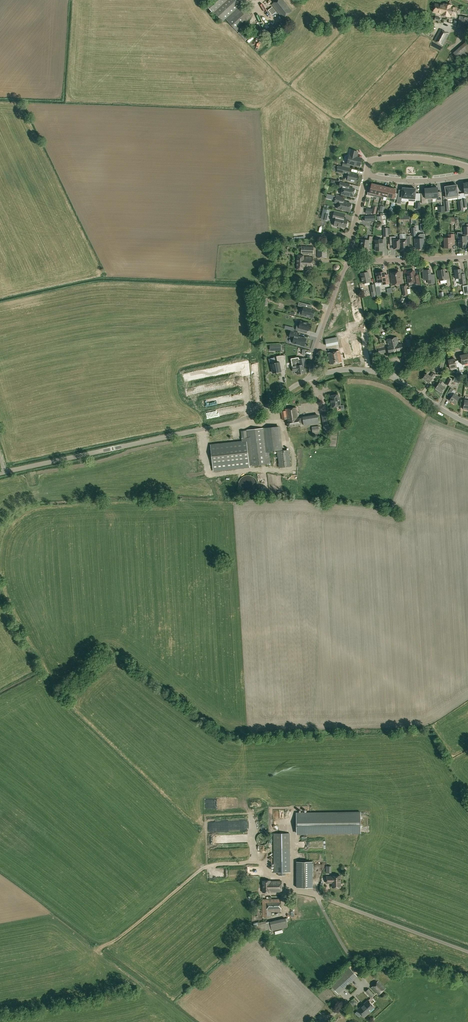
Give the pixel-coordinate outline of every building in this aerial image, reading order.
[(237,32),(252,18),(235,0),(227,0),(214,12),(223,22),(225,19),(237,32)] [(272,4),(283,18),(292,11),(283,0),(277,0),(272,4)] [(452,7),(452,5),(443,4),(443,5),(435,3),(435,4),(434,4),(433,6),(434,7),(434,12),(439,13),(441,14),(441,15),(447,16),(447,17),(449,18),(449,17),(450,17),(450,16),(452,16),(455,16),(456,13),(459,13),(460,9),(457,8),(452,7)] [(459,16),(457,26),(467,29),(467,18),(459,16)] [(242,28),(238,32),(245,40),(250,36),(242,28)] [(443,46),(449,34),(440,29),(434,41),(443,46)] [(454,51),(461,59),(466,54),(467,56),(467,39),(467,38),(454,51)] [(358,152),(351,150),(350,155),(349,155),(347,163),(358,166),(358,167),(360,167),(361,166),(361,165),(361,164),(362,158),(357,157),(358,152)] [(337,172),(344,174),(346,174),(345,179),(348,180),(348,181),(352,182),(352,181),(356,182),(358,174),(350,172),(351,169),(338,166),(337,172)] [(353,197),(354,193),(355,193),(356,190),(355,190),(355,189),(349,187),(349,184),(340,182),(339,187),(343,188),(341,194),(353,197)] [(375,197),(376,194),(378,185),(372,184),(370,190),(368,189),(367,195),(375,197)] [(384,196),(387,197),(390,188),(384,186),(381,198),(383,199),(384,196)] [(431,188),(432,199),(436,199),(436,202),(442,201),(442,194),(438,194),(438,187),(437,187),(437,186),(431,187),(432,188),(431,188)] [(408,198),(409,188),(407,188),(407,187),(404,187),(404,188),(402,188),(403,188),(402,195),(398,195),(396,203),(400,204),(402,198),(408,198)] [(395,189),(390,188),(387,197),(386,200),(390,200),(391,202),(394,203),(395,199),(393,199),(395,189)] [(425,195),(422,195),(422,203),(428,203),(428,199),(432,199),(431,188),(425,188),(425,195)] [(351,203),(343,202),(344,198),(336,196),(334,203),(339,204),(338,209),(350,211),(350,208),(351,208),(352,208),(352,205),(352,204),(351,204),(351,203)] [(344,219),(345,214),(334,211),(333,219),(335,219),(334,226),(341,227),(346,228),(346,227),(347,227),(348,224),(348,223),(347,223),(348,220),(344,219)] [(418,237),(418,239),(415,239),(415,244),(416,244),(416,249),(420,249),(422,249),(423,249),(424,248),(424,245),(424,244),(424,243),(424,242),(423,239),(425,239),(424,234),(420,234),(420,236),(419,237),(418,237)] [(454,234),(448,234),(448,238),(444,238),(445,248),(452,248),(451,242),(455,242),(454,234)] [(369,243),(372,244),(373,236),(370,236),(369,240),(362,239),(360,249),(368,250),(369,243)] [(400,250),(400,240),(400,239),(396,240),(396,236),(390,237),(390,243),(394,243),(394,249),(400,249),(400,250)] [(400,236),(400,240),(400,250),(407,249),(407,244),(410,243),(410,236),(400,236)] [(375,240),(376,251),(383,251),(383,244),(384,244),(383,240),(375,240)] [(317,248),(317,258),(327,258),(327,248),(317,248)] [(303,268),(313,268),(313,257),(304,257),(304,255),(298,255),(297,269),(303,270),(303,268)] [(440,281),(441,284),(447,283),(447,285),(451,284),(450,277),(447,277),(446,272),(444,273),(444,269),(437,270),(438,277),(439,277),(440,281)] [(464,273),(462,274),(461,269),(455,270),(456,278),(459,278),(460,284),(465,283),(464,273)] [(423,270),(423,279),(428,279),(428,283),(435,283),(434,275),(431,275),(430,270),(423,270)] [(402,283),(401,278),(399,271),(391,273),(393,285),(402,283)] [(410,286),(420,285),(418,275),(415,276),(414,271),(407,272),(408,282),(409,286),(410,286)] [(371,282),(370,276),(369,276),(368,272),(361,273),(363,283),(371,282)] [(378,282),(381,282),(381,284),(382,284),(389,283),(387,274),(384,275),(384,272),(376,273),(377,278),(376,279),(376,281),(378,282)] [(313,313),(315,310),(311,309),(309,308),(310,305),(302,303),(301,306),(304,307),(301,315),(312,318),(313,317),(314,314),(313,313)] [(299,325),(297,324),(295,330),(301,332),(302,329),(307,330),(308,331),(310,324),(301,321),(299,325)] [(299,333),(291,330),(289,337),(294,338),(292,343),(304,346),(306,338),(298,336),(299,333)] [(397,337),(387,339),(388,347),(389,353),(403,350),(402,344),(399,345),(397,337)] [(350,353),(352,359),(359,358),(358,350),(361,349),(359,341),(353,342),(354,346),(349,348),(350,353)] [(384,343),(375,345),(376,351),(378,350),(379,354),(386,352),(384,347),(384,343)] [(330,365),(342,362),(339,350),(328,353),(330,365)] [(459,362),(458,362),(460,370),(461,372),(464,371),(462,365),(467,363),(467,361),(466,354),(460,356),(461,362),(459,362)] [(271,366),(272,370),(273,370),(274,373),(273,373),(281,372),(281,371),(280,371),(280,368),(282,368),(285,367),(284,355),(280,355),(276,356),(277,361),(271,362),(272,366),(271,366)] [(297,374),(298,374),(305,373),(304,366),(306,365),(305,358),(298,359),(298,358),(291,358),(293,371),(297,371),(297,374)] [(458,362),(459,362),(458,360),(456,361),(455,359),(448,360),(450,369),(457,368),(458,373),(461,372),(460,370),(458,362)] [(430,376),(427,373),(422,378),(428,383),(433,378),(435,375),(432,372),(430,376)] [(444,383),(441,380),(435,389),(438,391),(442,394),(443,392),(442,392),(445,387),(442,385),(444,383)] [(195,394),(209,392),(208,384),(194,386),(195,394)] [(456,391),(453,389),(449,396),(451,398),(449,400),(455,404),(460,397),(454,394),(456,391)] [(338,395),(330,396),(332,407),(341,406),(340,399),(339,399),(338,395)] [(285,409),(286,411),(281,412),(282,420),(287,419),(288,427),(301,425),(300,418),(298,418),(296,407),(285,409)] [(235,408),(208,413),(209,419),(236,415),(235,408)] [(330,414),(321,415),(324,432),(333,431),(330,414)] [(318,415),(303,417),(304,425),(319,422),(318,415)] [(250,467),(250,466),(270,463),(269,452),(268,452),(268,451),(281,450),(278,426),(246,430),(241,431),(242,442),(210,446),(214,471),(250,467)] [(289,450),(277,451),(279,468),(291,466),(289,450)] [(360,812),(297,813),(297,833),(360,832),(360,812)] [(290,872),(290,833),(274,833),(274,872),(279,872),(279,875),(285,875),(285,872),(290,872)] [(297,862),(297,887),(312,887),(312,862),(297,862)] [(340,887),(340,876),(332,876),(326,876),(326,883),(332,883),(332,887),(340,887)] [(270,881),(263,881),(263,892),(270,892),(273,892),(282,892),(281,881),(270,881)] [(271,911),(281,911),(281,898),(262,899),(263,916),(272,916),(271,911)] [(269,930),(289,927),(287,919),(268,922),(269,930)] [(357,976),(349,967),(330,985),(338,993),(357,976)] [(379,981),(372,988),(379,995),(386,988),(379,981)] [(374,995),(368,989),(366,991),(371,997),(374,995)] [(375,1007),(369,1000),(358,1010),(365,1017),(371,1012),(370,1011),(375,1007)]
